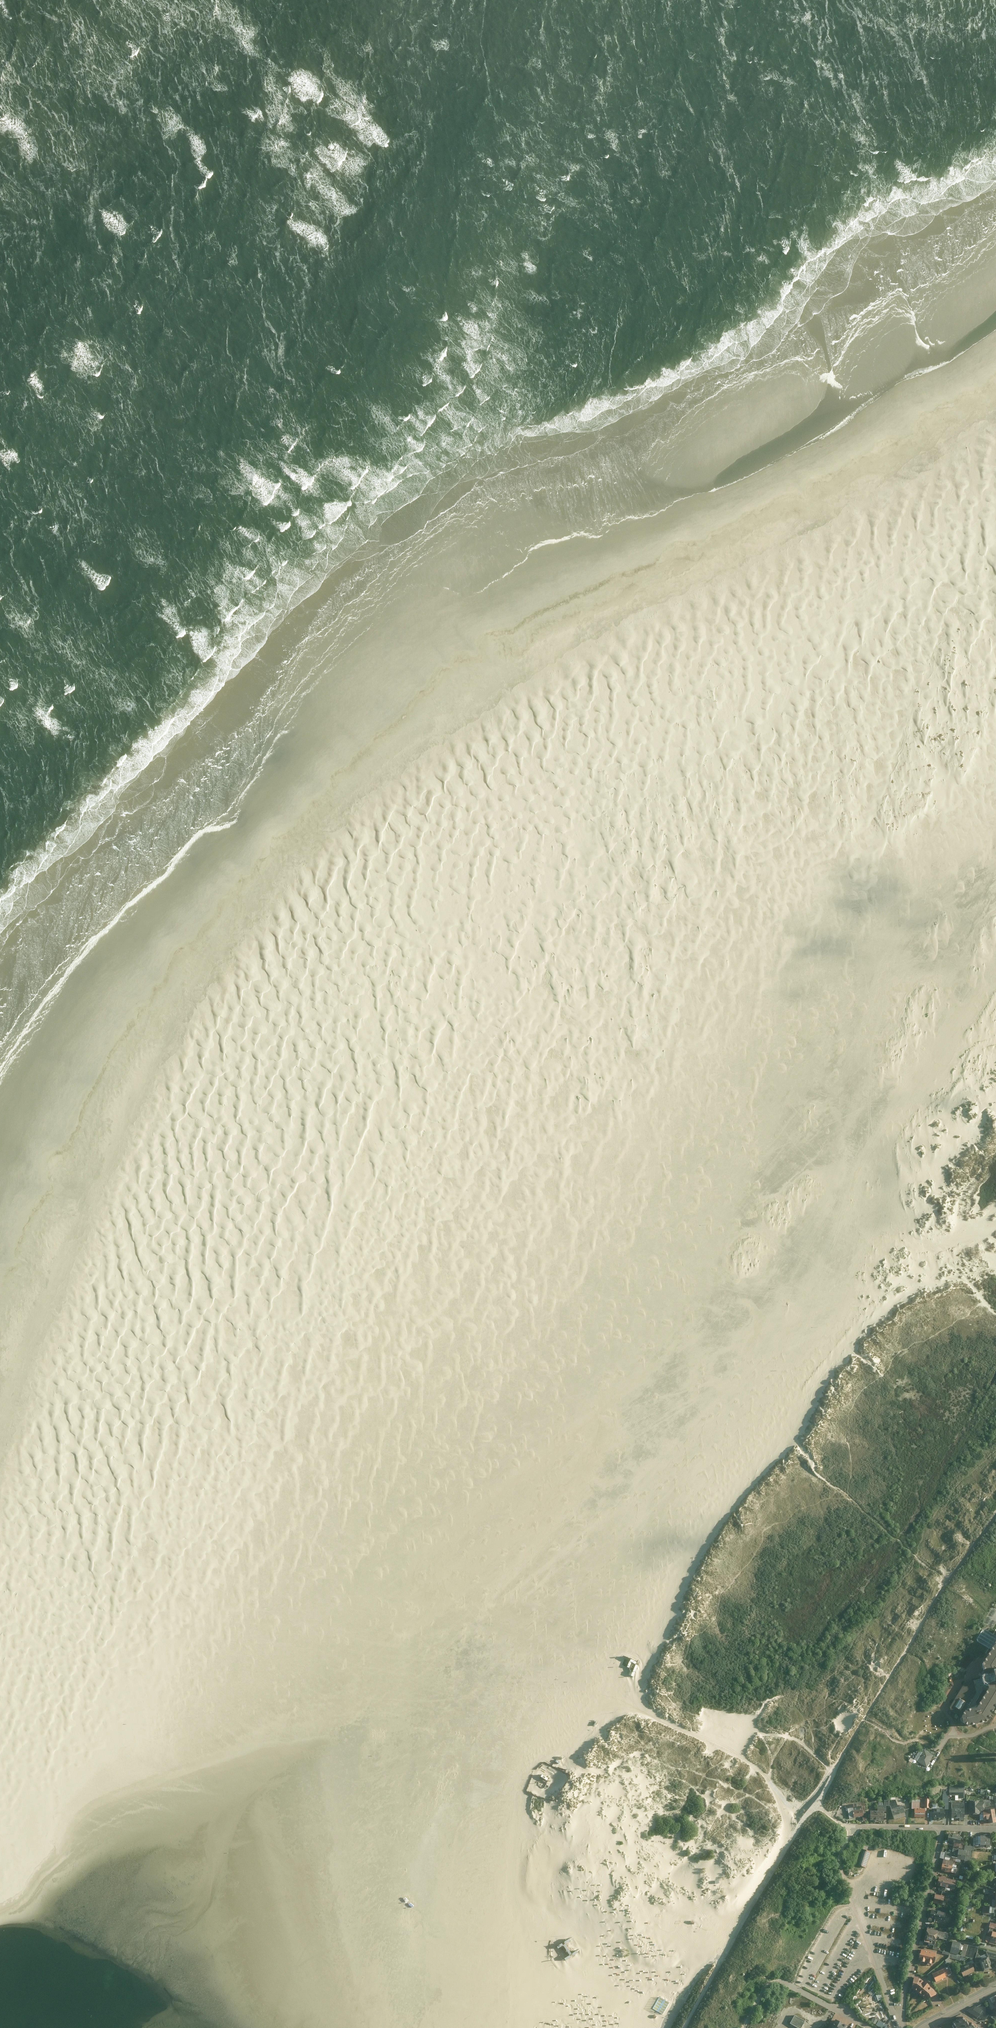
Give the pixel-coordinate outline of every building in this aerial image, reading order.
[(981,1665),(982,1674),(983,1676),(981,1680),(968,1683),(954,1703),(954,1706),(954,1709),(958,1712),(961,1714),(959,1717),(962,1723),(967,1726),(986,1722),(995,1704),(995,1638),(981,1665)] [(634,1662),(633,1665),(636,1667),(633,1673),(638,1675),(641,1670),(638,1668),(639,1666),(634,1662)] [(918,1760),(928,1766),(936,1754),(925,1748),(918,1760)] [(958,1797),(966,1797),(966,1785),(950,1785),(950,1794),(958,1794),(958,1797)] [(971,1798),(972,1814),(980,1813),(980,1810),(984,1809),(984,1798),(971,1798)] [(848,1808),(853,1807),(864,1805),(863,1799),(847,1802),(848,1808)] [(920,1800),(912,1799),(912,1807),(916,1807),(915,1816),(926,1816),(927,1806),(919,1806),(920,1800)] [(853,1807),(854,1815),(865,1814),(864,1805),(853,1807)] [(907,1806),(893,1809),(895,1818),(908,1815),(906,1809),(908,1809),(907,1806)] [(945,1807),(934,1807),(934,1817),(945,1817),(945,1807)] [(952,1819),(965,1819),(966,1808),(952,1808),(952,1819)] [(885,1819),(885,1809),(872,1809),(872,1819),(873,1820),(875,1820),(876,1819),(885,1819)] [(995,1822),(995,1809),(982,1810),(983,1820),(990,1820),(990,1822),(995,1822)] [(963,1835),(948,1832),(947,1839),(956,1842),(961,1843),(963,1835)] [(992,1834),(974,1834),(974,1844),(988,1844),(988,1846),(992,1847),(992,1834)] [(967,1849),(964,1861),(963,1866),(970,1867),(973,1850),(976,1850),(977,1846),(967,1845),(967,1849)] [(953,1852),(947,1851),(946,1859),(954,1861),(958,1862),(959,1860),(964,1861),(967,1849),(954,1847),(953,1852)] [(867,1866),(872,1850),(863,1848),(858,1864),(867,1866)] [(946,1859),(944,1859),(942,1870),(957,1873),(958,1868),(956,1868),(957,1865),(953,1864),(954,1861),(946,1859)] [(957,1879),(940,1875),(938,1885),(955,1889),(957,1879)] [(946,1894),(936,1892),(934,1902),(944,1904),(946,1894)] [(967,1906),(967,1908),(971,1910),(973,1904),(964,1901),(963,1905),(967,1906)] [(943,1910),(932,1908),(930,1917),(941,1919),(943,1910)] [(950,1932),(927,1927),(924,1942),(937,1945),(939,1936),(948,1938),(950,1932)] [(962,1942),(953,1940),(950,1951),(959,1954),(961,1949),(962,1943),(962,1942)] [(969,1944),(965,1943),(965,1944),(962,1943),(961,1949),(964,1950),(963,1954),(967,1955),(969,1944)] [(979,1947),(969,1944),(967,1955),(976,1958),(978,1952),(979,1947)] [(918,1962),(935,1966),(937,1953),(920,1950),(918,1962)] [(978,1952),(976,1958),(978,1963),(981,1962),(980,1960),(990,1956),(989,1953),(983,1955),(978,1952)] [(991,1957),(990,1956),(980,1960),(981,1962),(985,1972),(995,1968),(991,1957)] [(972,1962),(960,1968),(964,1976),(976,1971),(972,1962)] [(949,1965),(932,1973),(937,1983),(954,1975),(949,1965)] [(920,1980),(914,1978),(911,1988),(914,1989),(918,1992),(921,1995),(925,1998),(926,2000),(936,1993),(932,1990),(928,1986),(924,1983),(920,1980)] [(988,1998),(990,2002),(994,2000),(995,2001),(995,2012),(982,2003),(967,2009),(978,2017),(978,2016),(985,2020),(988,2015),(995,2019),(995,1994),(988,1998)] [(805,2021),(795,2015),(790,2023),(799,2027),(801,2027),(805,2021)] [(977,2025),(974,2026),(972,2022),(968,2024),(964,2016),(953,2022),(954,2023),(952,2024),(954,2027),(978,2027),(977,2025)] [(834,2018),(831,2024),(829,2027),(853,2027),(845,2024),(834,2018)] [(874,2018),(871,2023),(881,2027),(890,2027),(887,2026),(887,2025),(874,2018)]
